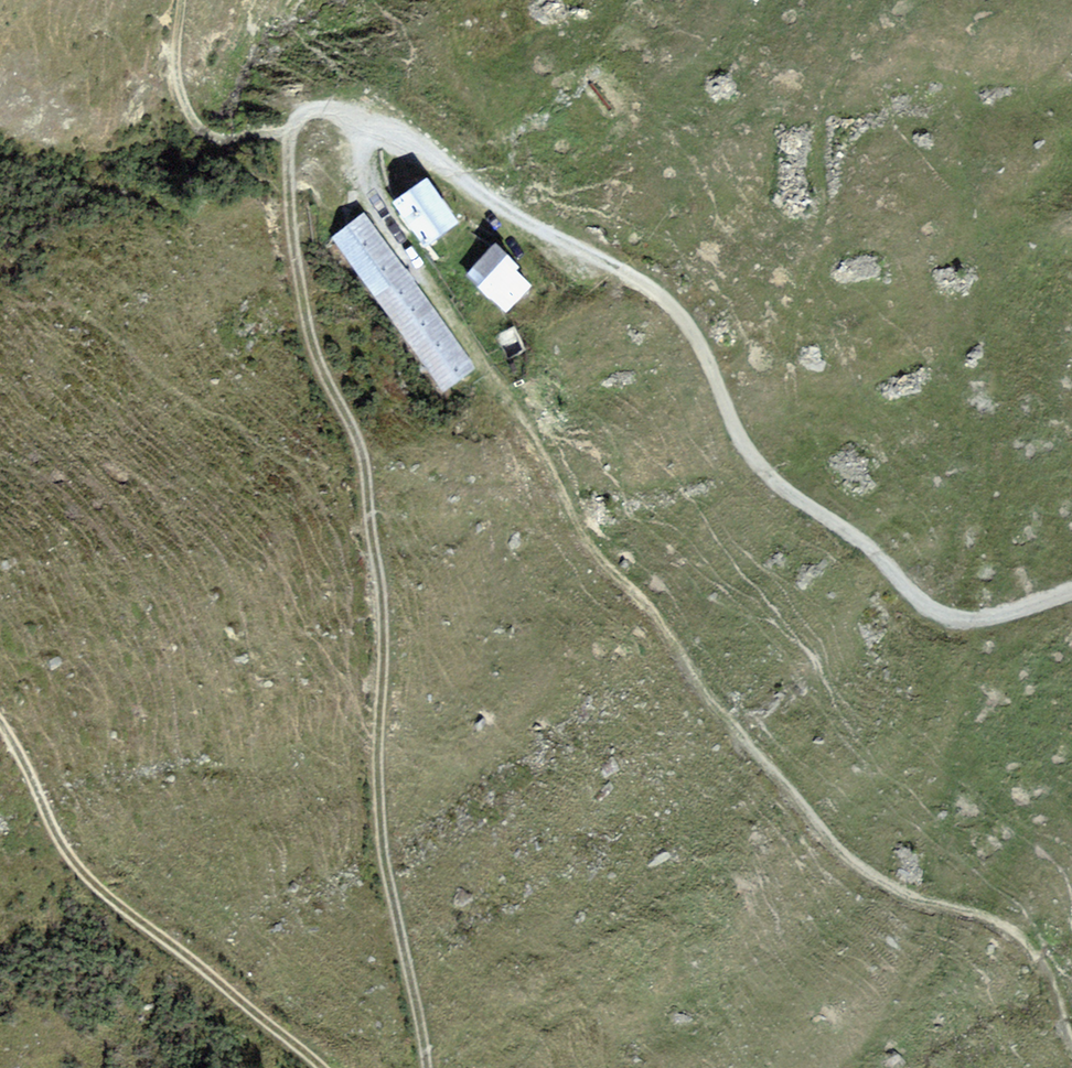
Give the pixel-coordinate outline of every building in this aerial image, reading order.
[(455,225),(426,184),(396,206),(425,246),(455,225)] [(473,368),(363,219),(334,240),(444,389),(473,368)] [(518,270),(495,249),(469,277),(506,312),(528,288),(514,274),(518,270)]
